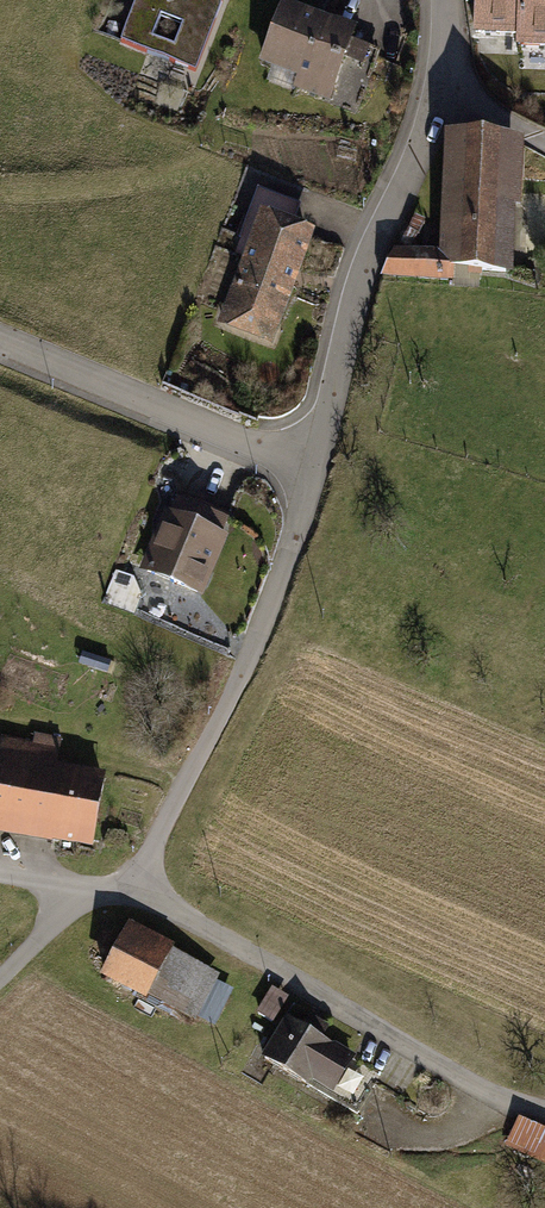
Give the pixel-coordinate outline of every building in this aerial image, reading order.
[(115,42),(191,71),(219,0),(131,0),(115,42)] [(329,101),(345,61),(359,66),(367,46),(350,40),(355,28),(282,0),(280,0),(256,60),(293,75),(289,85),(329,101)] [(471,34),(514,36),(514,47),(544,48),(544,0),(472,0),(471,34)] [(522,137),(442,131),(438,250),(394,248),(380,275),(453,280),(454,266),(512,271),(514,207),(519,207),(522,137)] [(215,324),(271,345),(314,230),(292,222),(299,205),(257,189),(233,251),(241,255),(215,324)] [(176,493),(175,497),(181,499),(184,493),(177,476),(166,470),(163,477),(172,482),(176,493)] [(136,570),(202,598),(228,535),(221,532),(227,519),(181,499),(175,497),(169,510),(163,507),(136,570)] [(133,577),(115,570),(102,603),(133,616),(141,597),(133,577)] [(95,851),(107,771),(54,763),(59,733),(33,729),(32,741),(0,736),(0,836),(95,851)] [(173,945),(127,921),(97,977),(143,1002),(146,996),(171,949),(173,945)] [(171,949),(146,996),(194,1022),(219,975),(171,949)] [(272,987),(255,1013),(271,1023),(288,997),(272,987)] [(284,1016),(260,1059),(307,1087),(311,1082),(331,1095),(355,1055),(334,1043),(331,1044),(322,1038),(328,1027),(308,1015),(302,1027),(284,1016)] [(505,1146),(544,1165),(544,1129),(519,1117),(505,1146)]
